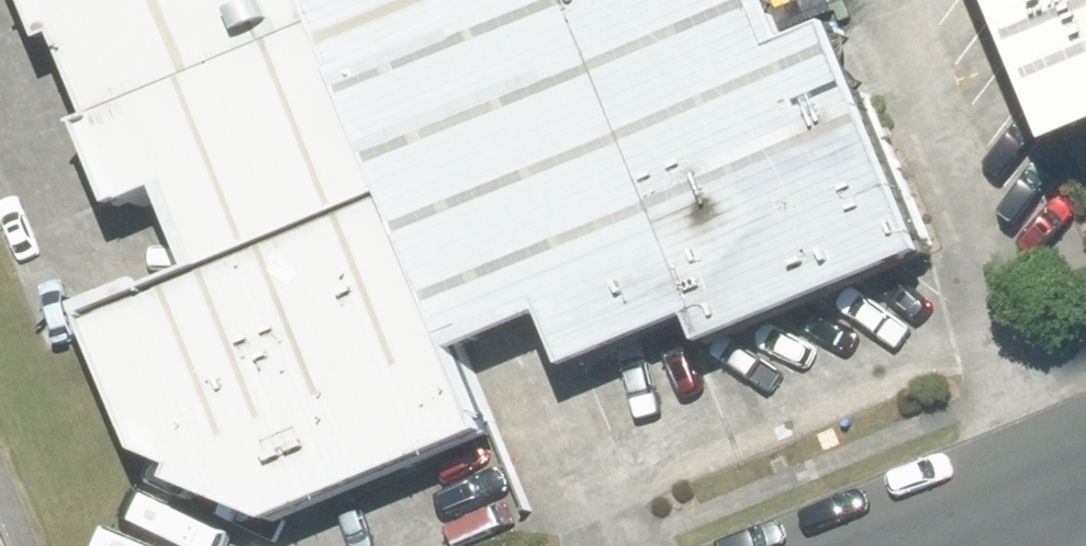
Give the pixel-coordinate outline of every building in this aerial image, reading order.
[(327,0),(54,0),(103,114),(335,19),(327,0)] [(593,0),(327,0),(335,19),(383,136),(610,42),(593,0)] [(610,42),(713,0),(593,0),(610,42)] [(780,0),(713,0),(610,42),(724,332),(940,244),(844,13),(794,34),(780,0)] [(1067,146),(1085,138),(1085,0),(1008,0),(1067,146)] [(383,136),(335,19),(103,114),(138,200),(179,184),(213,267),(405,188),(383,136)] [(724,332),(610,42),(383,136),(405,188),(474,353),(565,317),(593,384),(724,332)] [(502,420),(405,188),(213,267),(110,309),(170,453),(172,451),(286,509),(502,420)]
